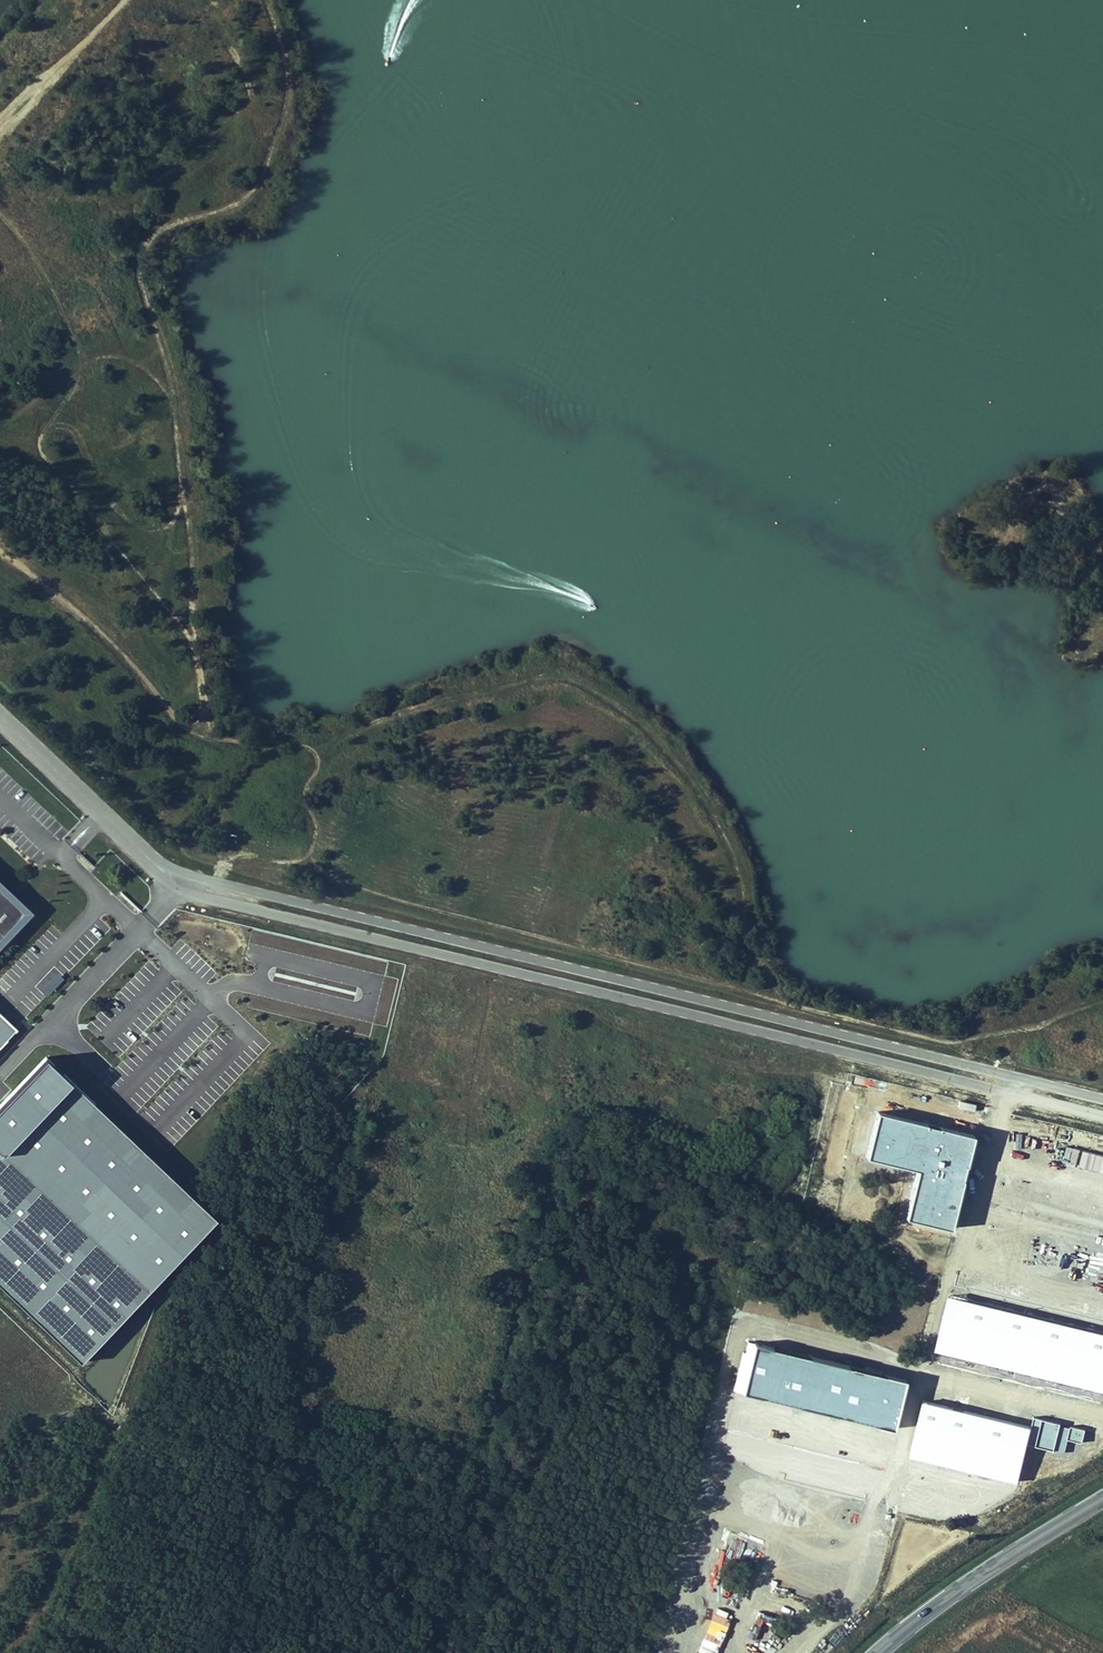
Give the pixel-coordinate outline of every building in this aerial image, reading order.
[(25,907),(0,884),(0,933),(25,907)] [(18,1027),(0,1010),(0,1046),(18,1027)] [(78,1363),(217,1217),(43,1053),(0,1099),(0,1290),(78,1363)] [(729,1324),(729,1339),(743,1340),(744,1324),(729,1324)] [(738,1352),(722,1356),(725,1370),(741,1367),(738,1352)] [(761,1371),(775,1380),(785,1366),(771,1356),(761,1371)] [(817,1373),(807,1385),(821,1396),(830,1384),(817,1373)] [(957,1408),(963,1411),(970,1397),(964,1394),(957,1408)] [(736,1414),(739,1399),(722,1396),(719,1411),(736,1414)] [(998,1417),(1012,1423),(1019,1408),(1005,1402),(998,1417)] [(946,1429),(954,1412),(939,1404),(930,1422),(946,1429)] [(854,1428),(859,1412),(842,1407),(838,1424),(854,1428)] [(1057,1425),(1061,1415),(1044,1409),(1040,1419),(1057,1425)] [(794,1434),(798,1420),(782,1416),(778,1431),(794,1434)] [(924,1431),(917,1445),(932,1452),(939,1438),(924,1431)] [(990,1450),(1007,1457),(1014,1440),(997,1433),(990,1450)] [(902,1465),(916,1470),(922,1455),(908,1449),(902,1465)] [(967,1482),(977,1492),(988,1481),(978,1471),(967,1482)] [(854,1498),(866,1505),(873,1491),(861,1484),(854,1498)] [(958,1491),(946,1503),(956,1512),(967,1500),(958,1491)] [(821,1510),(808,1509),(807,1518),(820,1519),(821,1510)] [(723,1536),(738,1543),(745,1527),(730,1520),(723,1536)] [(709,1559),(707,1572),(720,1574),(722,1562),(709,1559)] [(792,1588),(801,1575),(788,1566),(779,1579),(792,1588)] [(716,1608),(732,1615),(738,1599),(723,1593),(716,1608)] [(679,1652),(698,1652),(701,1643),(684,1638),(679,1652)]
